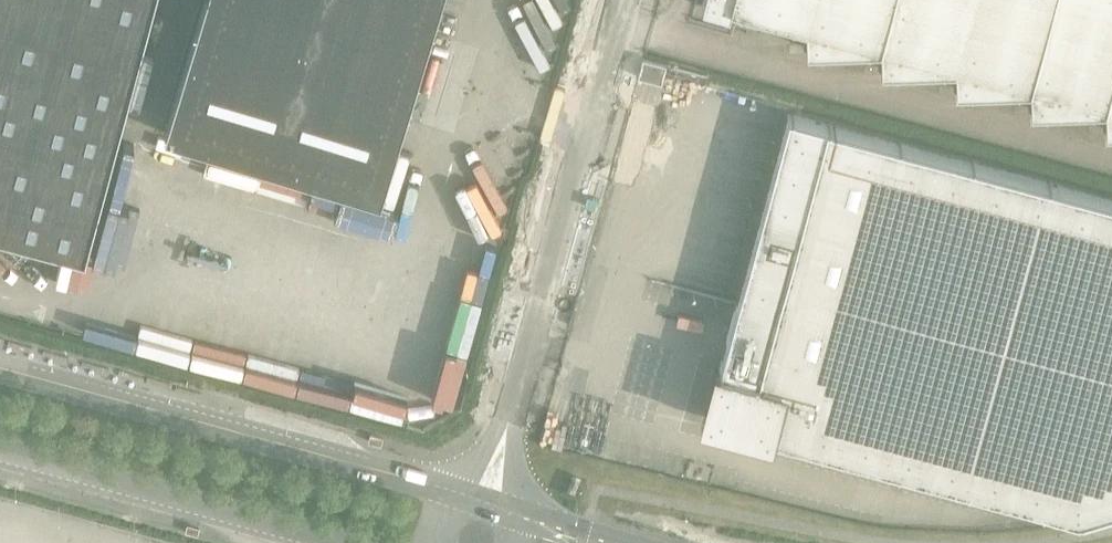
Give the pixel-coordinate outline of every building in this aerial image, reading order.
[(85,259),(155,0),(0,0),(0,236),(85,259)] [(165,133),(380,199),(441,0),(205,0),(165,133)] [(703,7),(730,14),(732,6),(806,26),(807,49),(881,46),(882,69),(955,67),(956,89),(1030,87),(1031,109),(1105,107),(1106,130),(1111,129),(1111,0),(704,0),(703,7)] [(639,77),(662,83),(667,65),(644,59),(639,77)] [(789,113),(720,369),(716,368),(711,386),(715,387),(707,417),(737,425),(735,429),(770,438),(771,434),(1078,517),(1111,507),(1111,200),(789,113)]
